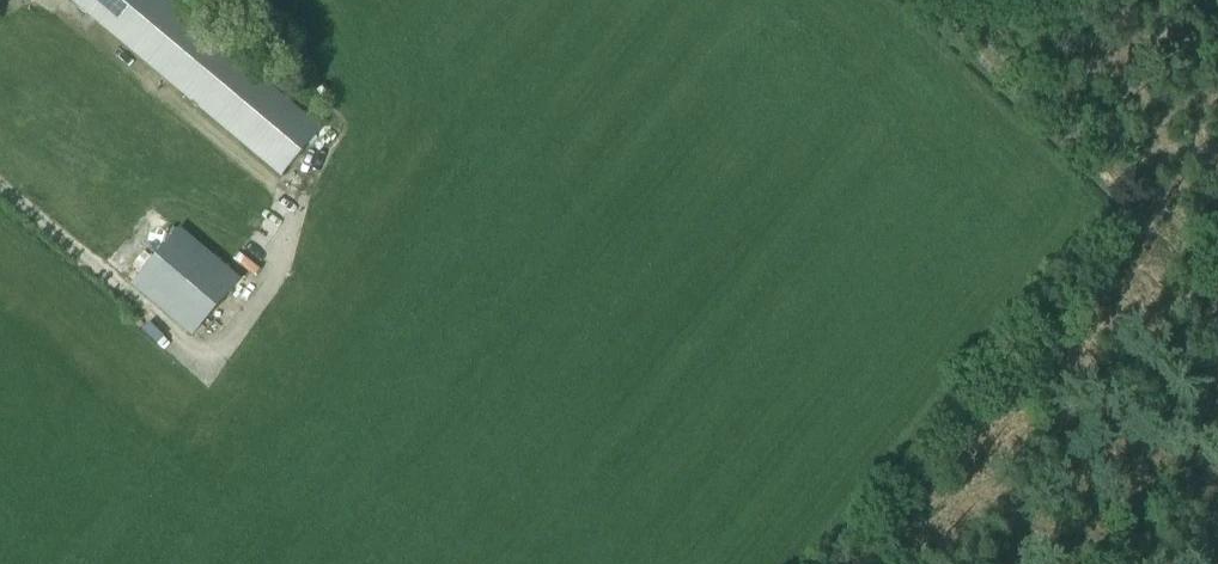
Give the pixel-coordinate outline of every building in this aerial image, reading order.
[(279,176),(319,128),(166,0),(69,0),(279,176)] [(178,228),(133,283),(194,334),(240,279),(225,267),(178,228)]
